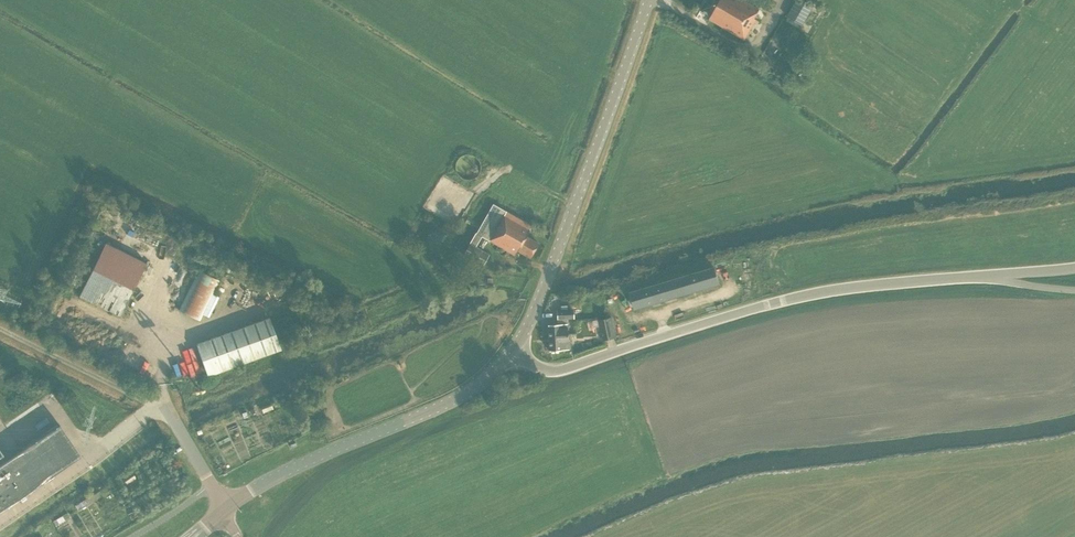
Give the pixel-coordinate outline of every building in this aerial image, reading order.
[(702,7),(701,9),(711,15),(709,18),(744,39),(756,19),(754,18),(759,10),(743,0),(707,0),(702,7)] [(804,0),(796,0),(787,16),(803,25),(814,5),(804,0)] [(529,257),(537,242),(526,236),(532,226),(493,203),(476,233),(475,232),(463,254),(482,265),(489,254),(475,246),(481,236),(515,255),(517,250),(529,257)] [(120,316),(146,263),(106,243),(80,295),(120,316)] [(714,267),(702,270),(630,292),(635,309),(719,284),(714,267)] [(200,321),(220,281),(198,270),(179,310),(200,321)] [(559,334),(568,334),(567,323),(567,318),(574,318),(573,309),(556,310),(557,319),(558,319),(558,323),(548,324),(548,337),(559,336),(559,334)] [(281,349),(269,317),(196,344),(207,376),(281,349)] [(602,338),(615,336),(612,317),(599,320),(602,338)] [(569,349),(568,334),(559,334),(559,336),(548,337),(549,350),(560,350),(560,349),(569,349)] [(71,441),(60,425),(34,443),(33,442),(0,465),(0,511),(53,475),(81,456),(71,441)]
